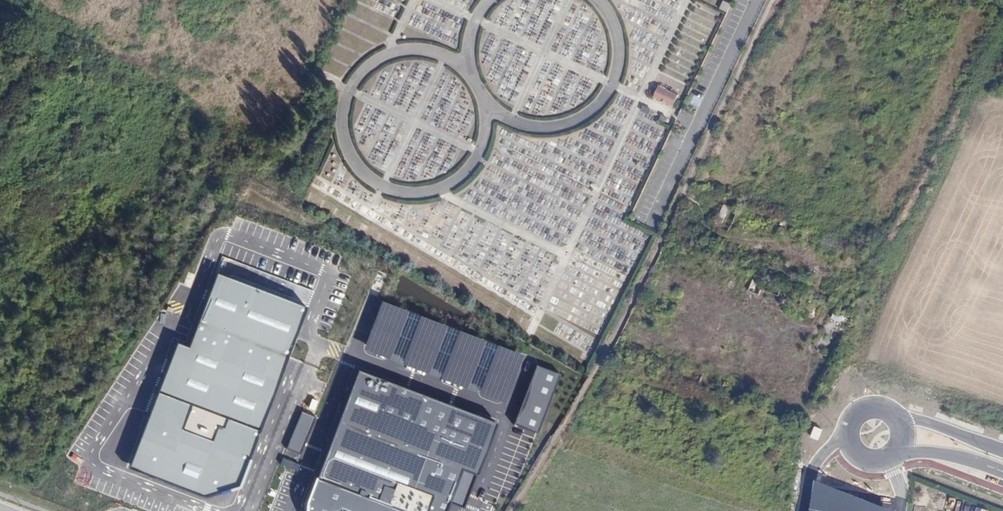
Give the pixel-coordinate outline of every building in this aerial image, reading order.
[(723,1),(720,9),(727,12),(731,4),(723,1)] [(672,107),(678,95),(658,86),(652,98),(672,107)] [(304,309),(215,275),(188,348),(175,343),(127,467),(204,496),(236,486),(304,309)] [(521,353),(381,301),(362,349),(503,402),(521,353)] [(557,375),(534,367),(514,423),(537,431),(557,375)] [(405,510),(444,510),(448,501),(463,506),(495,421),(356,369),(315,478),(405,510)] [(315,478),(305,504),(306,510),(405,510),(315,478)] [(817,480),(812,510),(896,510),(817,480)]
